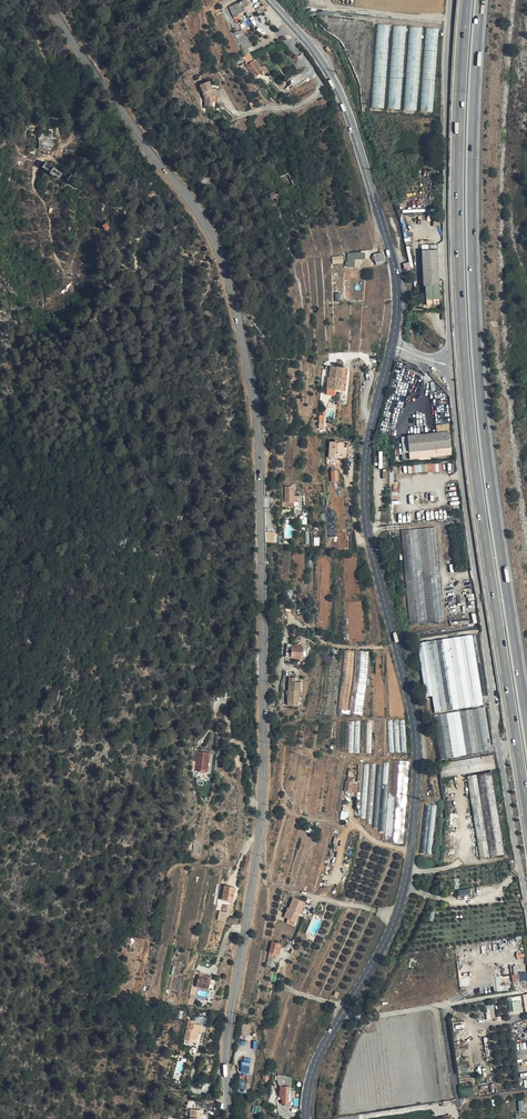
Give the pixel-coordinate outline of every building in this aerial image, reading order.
[(240,16),(239,15),(246,11),(244,8),(249,6),(246,0),(243,0),(228,7),(234,19),(240,16)] [(256,9),(258,14),(259,15),(268,11),(265,5),(256,9)] [(377,23),(372,106),(385,107),(390,24),(377,23)] [(394,24),(389,108),(402,109),(406,25),(394,24)] [(410,25),(405,109),(418,110),(423,26),(410,25)] [(425,27),(423,111),(435,111),(438,27),(425,27)] [(246,36),(241,39),(244,50),(248,48),(253,46),(248,35),(246,36)] [(241,39),(236,41),(241,51),(244,50),(241,39)] [(243,55),(247,65),(254,60),(250,53),(249,53),(245,54),(243,55)] [(255,59),(254,60),(247,65),(255,77),(262,73),(259,69),(261,68),(255,59)] [(259,69),(262,73),(264,75),(268,71),(264,65),(261,68),(259,69)] [(288,75),(297,71),(295,66),(285,71),(288,75)] [(238,70),(244,78),(248,74),(242,67),(238,70)] [(216,96),(213,89),(210,81),(200,85),(205,98),(205,107),(213,107),(213,97),(216,96)] [(246,112),(252,109),(250,103),(243,106),(246,112)] [(39,135),(40,149),(55,148),(54,134),(39,135)] [(45,162),(41,168),(60,180),(61,179),(72,186),(76,179),(65,171),(63,173),(45,162)] [(274,204),(279,202),(274,192),(269,194),(274,204)] [(109,229),(104,222),(100,226),(105,233),(109,229)] [(434,299),(436,299),(436,250),(422,250),(424,286),(426,286),(427,305),(434,305),(434,299)] [(374,255),(374,256),(375,259),(376,263),(385,261),(384,252),(374,255)] [(365,259),(364,253),(348,254),(348,262),(346,262),(346,265),(348,265),(348,266),(354,267),(354,259),(365,259)] [(333,257),(333,264),(343,263),(342,256),(333,257)] [(342,383),(344,368),(331,366),(329,377),(328,377),(326,394),(334,395),(334,390),(342,391),(343,383),(342,383)] [(437,433),(447,432),(446,424),(436,425),(437,433)] [(410,459),(449,455),(447,432),(437,433),(408,436),(409,452),(410,459)] [(347,443),(330,441),(329,457),(340,458),(340,454),(346,454),(347,443)] [(439,463),(409,465),(409,472),(439,471),(439,463)] [(285,502),(294,502),(298,502),(298,496),(294,496),(294,486),(285,486),(285,502)] [(435,527),(401,530),(411,624),(444,621),(435,527)] [(310,528),(301,529),(302,545),(310,545),(310,528)] [(275,532),(266,531),(266,542),(274,543),(275,532)] [(472,635),(460,637),(471,706),(483,705),(472,635)] [(460,637),(448,638),(459,708),(471,706),(460,637)] [(448,638),(436,640),(447,710),(459,708),(448,638)] [(436,640),(424,642),(432,696),(435,712),(447,710),(436,640)] [(432,696),(424,642),(418,643),(426,697),(432,696)] [(301,659),(303,649),(289,647),(289,645),(288,644),(287,657),(290,657),(290,653),(296,653),(296,658),(301,659)] [(363,665),(365,652),(344,650),(338,714),(356,716),(363,665)] [(368,652),(365,652),(363,665),(356,716),(362,716),(368,652)] [(339,664),(326,662),(319,715),(332,717),(339,664)] [(295,682),(295,678),(289,677),(289,682),(289,690),(289,695),(288,695),(288,706),(298,706),(298,701),(299,702),(300,696),(300,692),(301,692),(301,682),(297,682),(295,682)] [(442,758),(493,750),(486,707),(435,714),(442,758)] [(210,753),(193,751),(191,770),(207,772),(210,753)] [(498,768),(495,753),(439,763),(442,777),(498,768)] [(505,855),(492,772),(478,775),(491,857),(505,855)] [(289,777),(282,775),(281,784),(288,785),(289,777)] [(477,775),(467,776),(480,858),(490,857),(477,775)] [(346,780),(345,790),(351,791),(352,781),(353,778),(348,777),(348,781),(346,780)] [(426,853),(431,804),(426,804),(421,853),(426,853)] [(432,854),(438,805),(432,804),(427,853),(432,854)] [(309,824),(303,822),(300,830),(306,832),(313,834),(314,830),(313,829),(311,829),(310,829),(309,828),(309,826),(309,825),(309,824)] [(235,888),(225,886),(222,899),(233,901),(235,888)] [(302,907),(304,902),(294,898),(291,905),(290,908),(289,908),(285,917),(288,918),(296,922),(300,913),(301,913),(303,908),(302,907)] [(297,943),(290,940),(285,951),(292,954),(297,943)] [(281,947),(281,945),(280,944),(272,942),(268,957),(276,958),(277,954),(279,946),(281,947)] [(203,977),(204,974),(204,973),(199,973),(195,972),(192,985),(196,986),(209,989),(211,978),(203,977)] [(513,974),(513,981),(526,980),(526,972),(513,974)] [(521,1011),(521,1000),(512,1000),(512,997),(509,997),(509,1011),(521,1011)] [(491,1015),(496,1014),(495,1004),(487,1005),(488,1019),(492,1019),(491,1015)] [(196,1023),(204,1024),(205,1016),(196,1016),(196,1023)] [(199,1031),(202,1032),(203,1026),(194,1024),(194,1021),(189,1020),(185,1040),(194,1042),(194,1039),(197,1040),(199,1031)] [(249,1025),(244,1024),(242,1023),(239,1033),(247,1035),(249,1025)] [(198,1048),(202,1032),(199,1031),(197,1040),(194,1039),(194,1042),(192,1047),(198,1048)] [(250,1075),(251,1061),(242,1061),(242,1074),(250,1075)] [(284,1075),(284,1076),(284,1081),(283,1086),(280,1086),(280,1096),(281,1096),(283,1096),(283,1099),(282,1103),(290,1103),(291,1087),(291,1078),(286,1076),(284,1075)] [(278,1113),(278,1105),(270,1103),(270,1111),(278,1113)] [(202,1115),(203,1110),(191,1109),(190,1118),(202,1118),(202,1115)]
